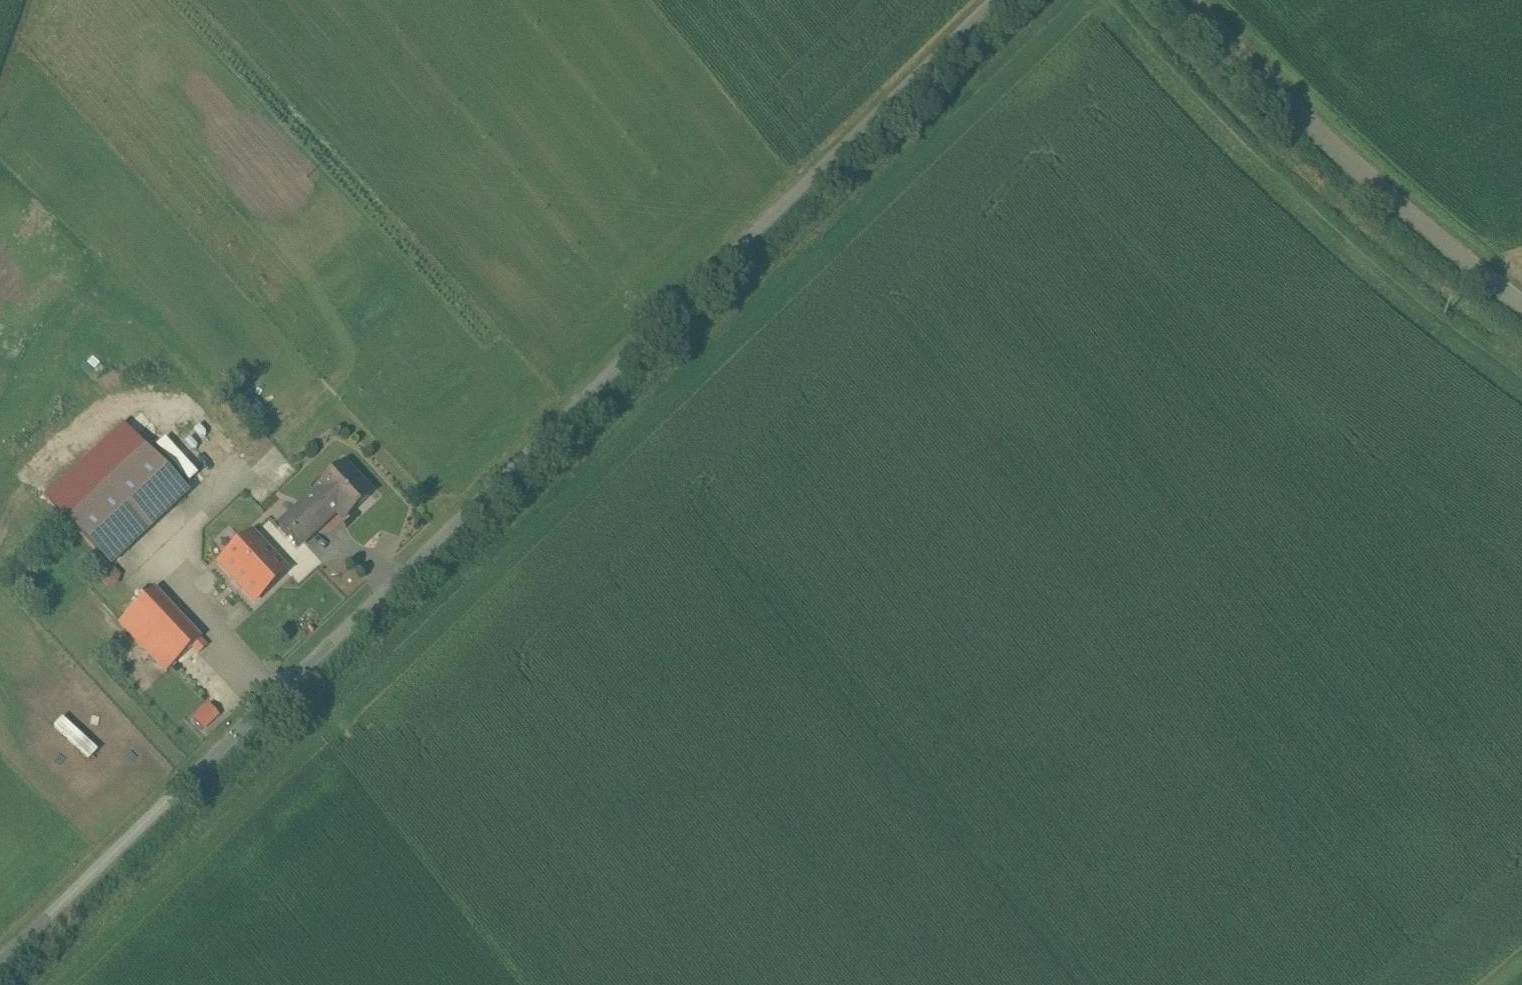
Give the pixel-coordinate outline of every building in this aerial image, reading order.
[(256,500),(209,546),(249,587),(262,575),(294,607),(330,572),(302,543),(332,514),(341,523),(372,493),(333,455),(271,515),(256,500)] [(193,537),(154,492),(128,515),(167,559),(193,537)] [(108,584),(123,577),(117,565),(102,572),(108,584)] [(187,642),(137,588),(99,622),(149,676),(187,642)]
